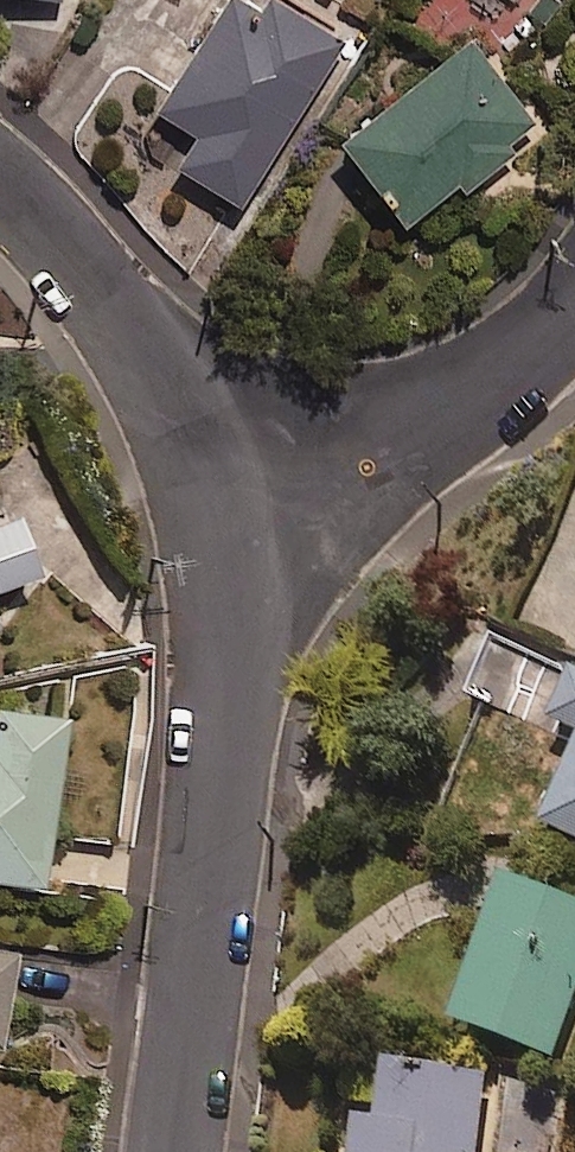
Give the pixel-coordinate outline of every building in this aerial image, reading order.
[(178,168),(245,208),(345,42),(276,0),(270,0),(263,11),(244,0),(225,0),(156,115),(196,139),(178,168)] [(471,40),(342,144),(408,226),(459,185),(467,195),(519,153),(512,145),(538,123),(471,40)] [(33,561),(9,501),(0,504),(0,573),(33,561)] [(574,659),(551,709),(574,721),(574,660),(574,659)] [(58,695),(0,687),(0,870),(36,874),(58,695)] [(543,814),(574,829),(574,748),(543,814)] [(506,869),(454,1014),(557,1050),(574,1001),(574,893),(506,869)] [(8,936),(0,935),(0,1005),(8,936)] [(391,1054),(384,1114),(360,1111),(355,1151),(482,1151),(493,1067),(391,1054)]
